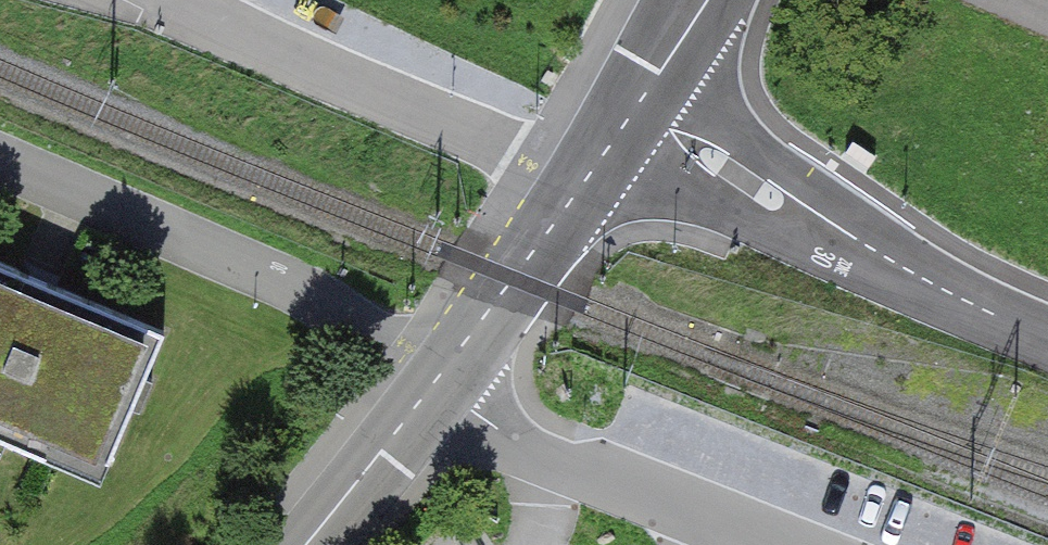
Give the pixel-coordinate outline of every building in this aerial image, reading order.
[(0,258),(0,417),(106,463),(165,329),(0,258)]
